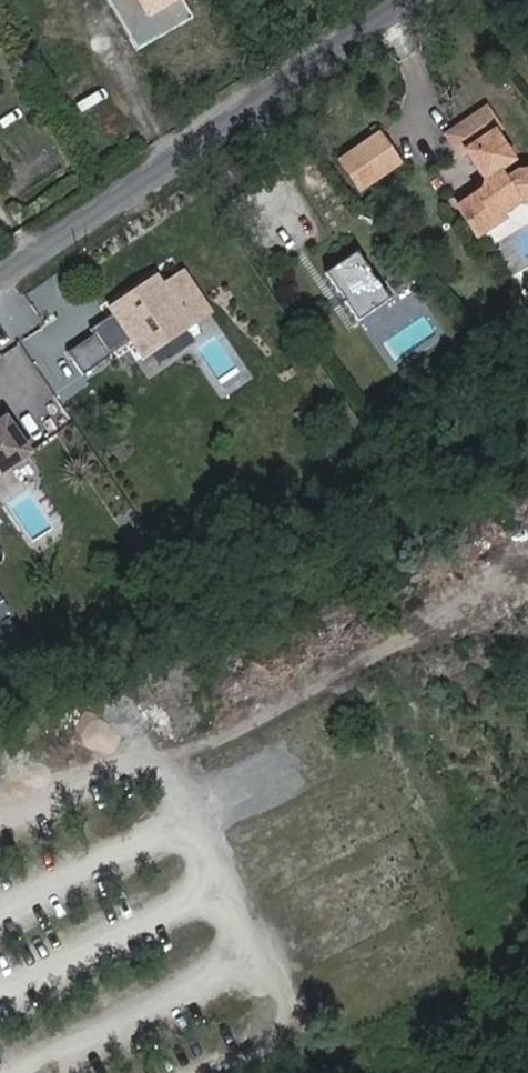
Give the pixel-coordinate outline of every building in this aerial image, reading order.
[(106,1),(122,27),(142,14),(146,21),(151,17),(180,0),(108,0),(106,1)] [(151,17),(163,37),(197,17),(195,15),(187,0),(180,0),(151,17)] [(195,15),(205,9),(200,0),(187,0),(195,15)] [(491,117),(451,143),(464,164),(469,160),(488,191),(488,200),(463,216),(483,245),(509,229),(505,222),(524,210),(527,210),(527,182),(521,182),(512,188),(505,178),(521,168),(501,139),(504,138),(491,117)] [(342,168),(362,197),(402,171),(383,142),(342,168)] [(353,250),(321,272),(353,320),(385,298),(372,279),(370,280),(364,271),(366,270),(353,250)] [(157,279),(120,300),(125,307),(114,313),(118,320),(129,339),(145,367),(156,361),(149,350),(184,330),(197,323),(209,317),(184,276),(165,289),(157,279)] [(0,420),(0,476),(30,456),(4,417),(0,420)] [(125,496),(108,507),(134,545),(151,534),(125,496)] [(24,636),(2,590),(0,591),(0,639),(3,646),(24,636)]
